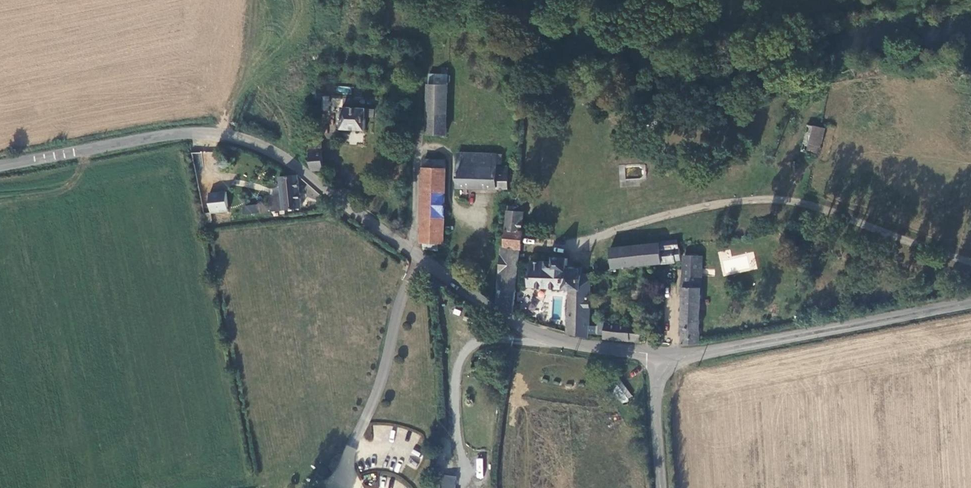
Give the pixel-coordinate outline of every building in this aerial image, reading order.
[(430,72),(429,83),(446,84),(447,73),(430,72)] [(445,134),(446,84),(429,83),(428,102),(427,133),(445,134)] [(366,119),(370,119),(373,119),(373,112),(370,112),(343,110),(342,131),(365,132),(366,119)] [(514,125),(499,123),(498,131),(513,132),(514,125)] [(819,153),(824,128),(808,125),(804,151),(819,153)] [(459,137),(458,152),(502,155),(504,155),(505,140),(459,137)] [(323,140),(310,140),(310,152),(322,152),(323,140)] [(322,152),(310,152),(310,165),(310,172),(322,172),(322,152)] [(502,155),(458,152),(456,186),(505,189),(506,174),(504,174),(504,171),(503,170),(502,169),(496,169),(497,164),(502,165),(502,155)] [(431,161),(424,160),(419,242),(423,242),(435,243),(440,243),(444,170),(430,169),(431,161)] [(444,161),(431,161),(430,169),(444,170),(444,161)] [(299,209),(296,176),(288,177),(279,177),(281,211),(299,209)] [(226,214),(225,194),(207,195),(209,215),(226,214)] [(259,211),(258,204),(242,205),(243,212),(259,211)] [(518,233),(520,215),(511,214),(512,207),(508,206),(505,206),(502,244),(520,246),(521,233),(518,233)] [(612,268),(662,263),(662,248),(662,242),(611,247),(612,268)] [(496,287),(498,287),(516,289),(520,246),(502,244),(500,244),(496,287)] [(662,263),(675,262),(674,254),(674,247),(662,248),(662,263)] [(729,251),(719,252),(723,275),(756,269),(754,253),(730,256),(729,251)] [(684,256),(680,345),(685,345),(699,343),(702,257),(684,256)] [(558,310),(569,311),(570,293),(590,295),(591,274),(582,273),(582,268),(567,267),(568,259),(553,258),(553,261),(545,260),(545,262),(531,261),(530,284),(560,286),(558,310)] [(514,310),(516,289),(498,287),(497,298),(497,302),(514,313),(514,310)] [(589,323),(590,295),(570,293),(569,311),(568,323),(589,325),(589,323)] [(598,324),(589,323),(589,325),(588,333),(605,334),(606,322),(598,321),(598,324)] [(605,334),(604,338),(628,340),(630,323),(606,322),(605,334)] [(568,323),(567,333),(588,337),(588,333),(589,325),(568,323)] [(641,324),(630,323),(628,340),(640,341),(641,324)] [(623,404),(633,395),(620,381),(610,390),(623,404)] [(439,487),(456,487),(457,476),(441,474),(439,487)]
